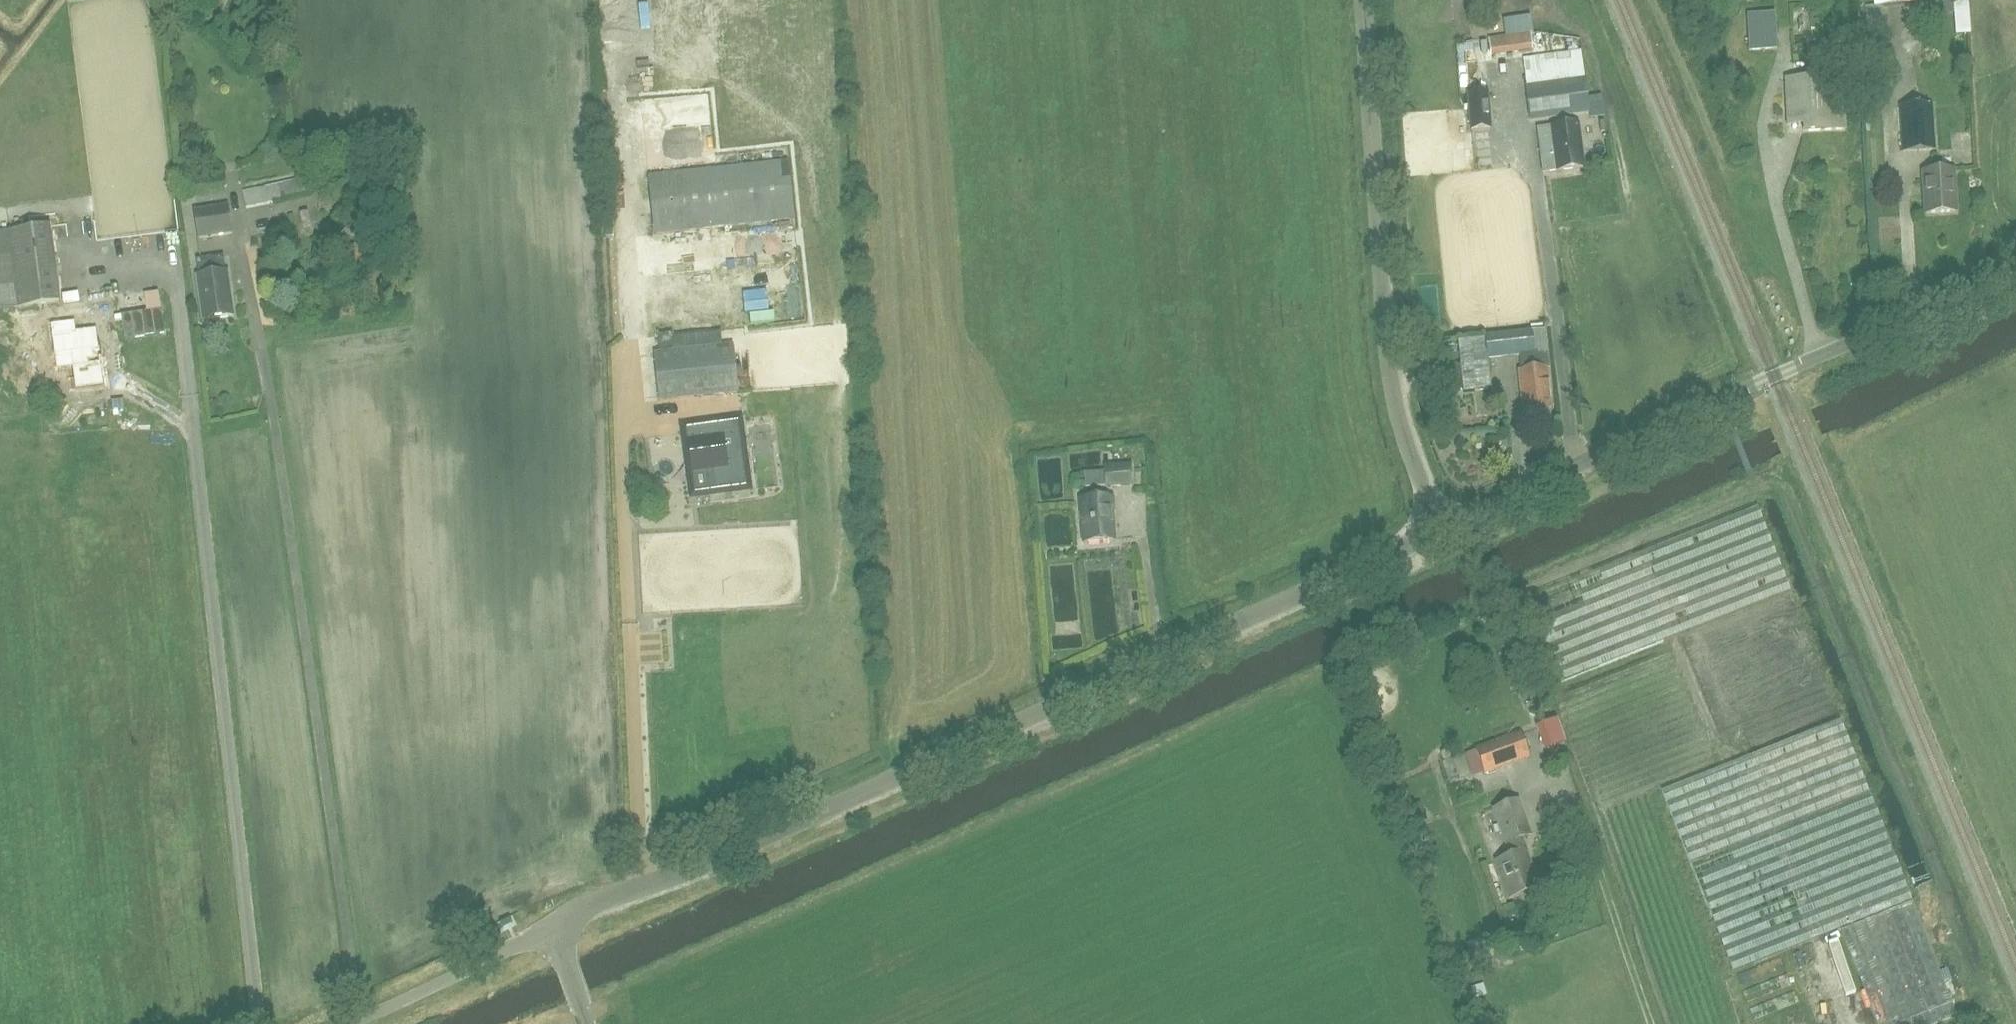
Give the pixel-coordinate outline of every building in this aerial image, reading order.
[(1912,2),(1912,0),(1875,0),(1875,6),(1865,7),(1871,61),(1887,59),(1882,6),(1912,2)] [(1963,35),(1980,34),(1978,0),(1961,0),(1963,35)] [(1746,14),(1748,52),(1777,50),(1775,13),(1746,14)] [(673,49),(689,50),(689,36),(673,36),(673,49)] [(1496,48),(1498,58),(1543,50),(1541,40),(1496,48)] [(1803,131),(1846,128),(1843,86),(1818,87),(1818,76),(1784,78),(1785,101),(1801,100),(1803,131)] [(1530,120),(1589,112),(1584,79),(1526,87),(1530,120)] [(1471,128),(1490,127),(1487,93),(1469,94),(1471,128)] [(1932,105),(1899,107),(1902,152),(1935,150),(1932,105)] [(1543,173),(1584,168),(1578,124),(1537,129),(1543,173)] [(760,160),(759,150),(733,153),(734,162),(760,160)] [(703,171),(650,176),(650,178),(656,233),(656,234),(709,228),(794,219),(788,162),(725,169),(717,169),(703,171)] [(1955,212),(1953,171),(1923,172),(1925,214),(1955,212)] [(246,209),(315,194),(310,176),(242,192),(246,209)] [(198,240),(232,235),(227,207),(194,213),(198,240)] [(19,308),(59,302),(49,226),(9,231),(19,308)] [(203,320),(233,316),(227,272),(226,272),(223,256),(196,260),(198,276),(197,276),(203,320)] [(162,310),(161,310),(147,312),(121,315),(124,339),(165,334),(162,310)] [(76,318),(56,318),(56,347),(69,347),(69,387),(98,387),(98,330),(76,330),(76,318)] [(182,342),(193,341),(192,325),(180,326),(182,342)] [(1460,365),(1432,368),(1434,390),(1462,387),(1463,392),(1491,389),(1487,358),(1488,357),(1519,354),(1521,371),(1520,371),(1523,394),(1525,411),(1550,408),(1548,398),(1545,369),(1549,368),(1544,330),(1486,336),(1486,340),(1469,342),(1458,343),(1460,364),(1460,365)] [(659,351),(653,352),(654,354),(658,401),(737,392),(732,343),(722,344),(674,350),(672,336),(672,332),(657,334),(659,351)] [(147,370),(161,362),(154,350),(140,358),(147,370)] [(0,354),(0,369),(22,366),(20,351),(0,354)] [(23,379),(22,369),(0,370),(0,380),(23,379)] [(18,391),(16,382),(0,386),(0,395),(18,391)] [(37,385),(37,397),(51,397),(51,385),(37,385)] [(688,443),(692,473),(708,471),(709,484),(745,481),(737,427),(700,432),(701,441),(688,443)] [(1107,486),(1132,485),(1130,464),(1105,466),(1107,486)] [(1085,488),(1105,487),(1104,472),(1084,473),(1085,488)] [(1111,511),(1114,511),(1113,497),(1081,500),(1084,543),(1113,541),(1111,511)] [(1757,508),(1522,602),(1555,686),(1791,591),(1757,508)] [(1952,1003),(1912,901),(1840,720),(1662,791),(1732,972),(1841,931),(1877,1023),(1933,1023),(1957,1015),(1952,1003)] [(1519,732),(1464,754),(1473,777),(1483,773),(1484,775),(1529,758),(1519,732)] [(1510,898),(1538,889),(1525,853),(1527,853),(1522,838),(1531,835),(1519,801),(1494,810),(1506,844),(1509,843),(1514,856),(1497,862),(1510,898)] [(1759,1009),(1801,996),(1797,984),(1778,990),(1773,977),(1751,984),(1759,1009)]
